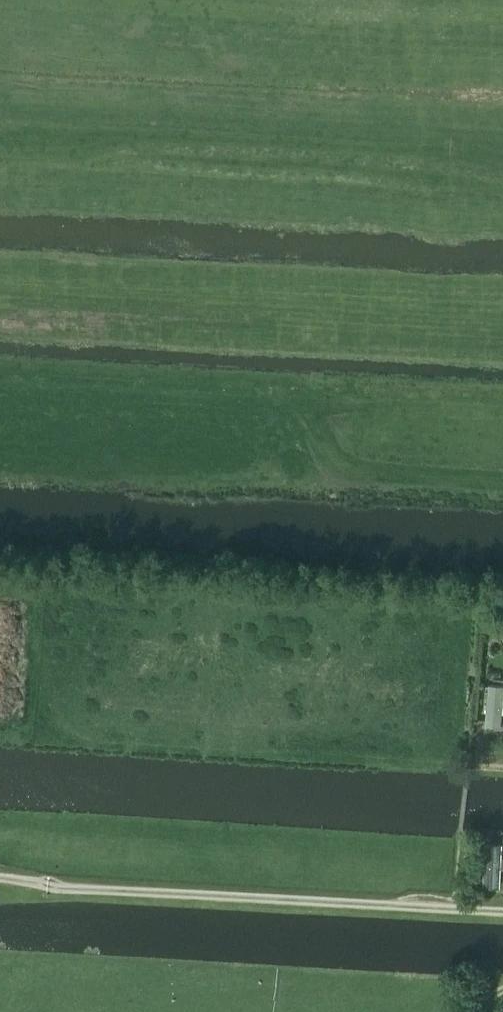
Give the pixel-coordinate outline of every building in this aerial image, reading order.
[(486,724),(500,725),(502,693),(502,685),(489,684),(486,724)] [(501,845),(484,844),(482,888),(499,889),(501,845)]
